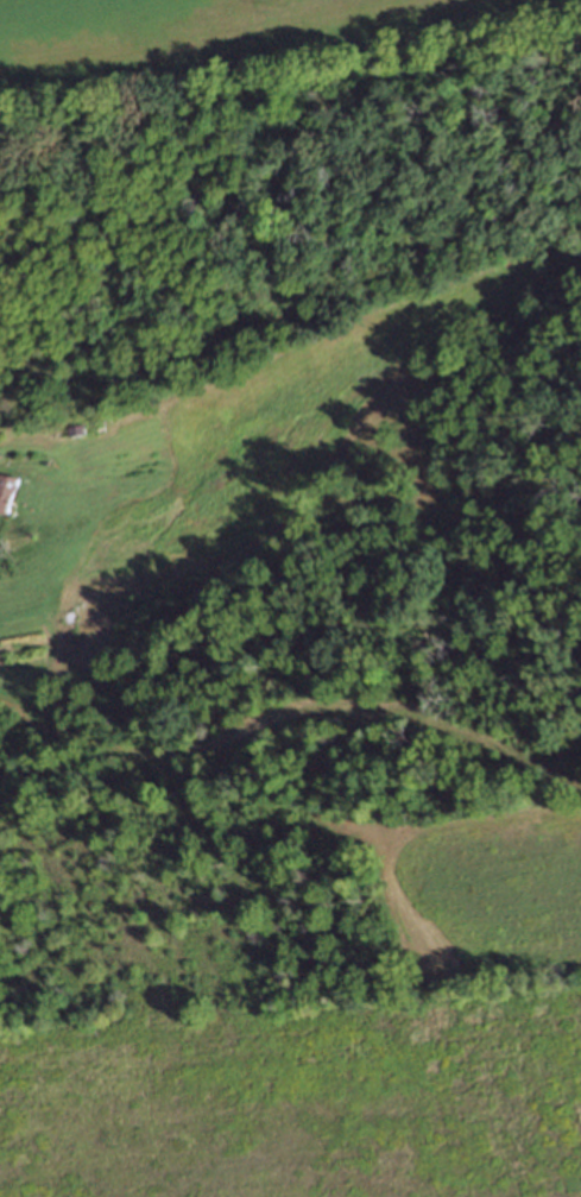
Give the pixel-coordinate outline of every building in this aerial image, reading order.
[(5,511),(0,510),(0,474),(11,477),(5,511)]
